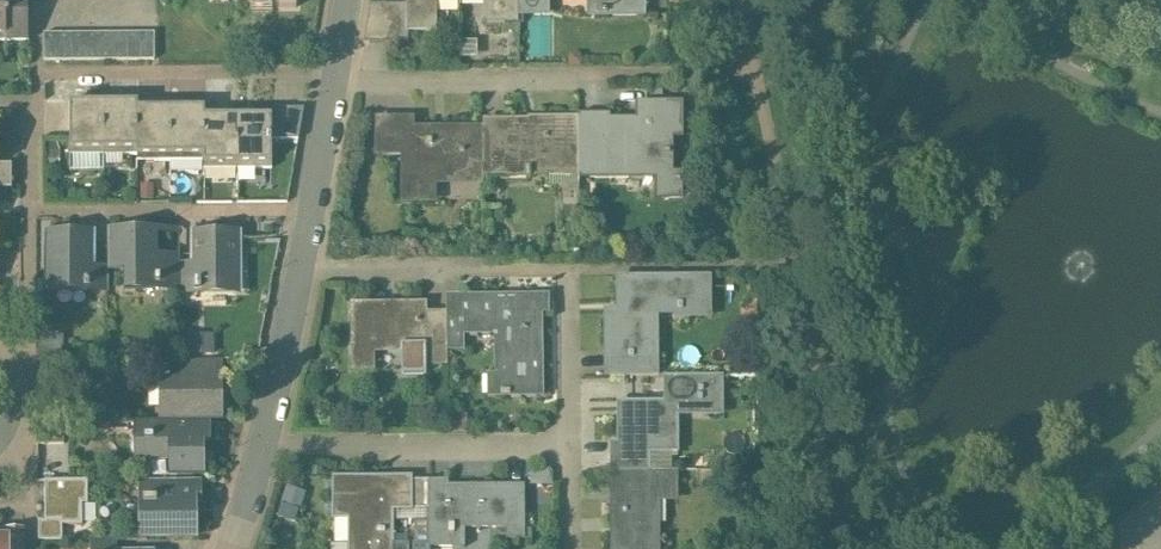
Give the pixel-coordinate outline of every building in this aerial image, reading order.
[(7,41),(28,41),(28,0),(6,0),(7,41)] [(252,9),(297,8),(297,0),(251,0),(252,9)] [(408,5),(408,30),(436,30),(436,2),(459,2),(459,0),(408,0),(408,5)] [(490,19),(518,19),(518,13),(518,0),(489,0),(490,19)] [(518,13),(536,13),(536,0),(518,0),(518,13)] [(603,10),(597,10),(596,16),(606,15),(606,13),(642,13),(642,0),(603,0),(603,10)] [(388,5),(369,6),(363,44),(388,43),(388,5)] [(408,5),(388,5),(388,43),(408,42),(408,30),(408,5)] [(153,31),(44,31),(44,58),(153,58),(153,31)] [(104,102),(70,102),(70,155),(104,154),(104,102)] [(137,102),(104,102),(104,154),(138,154),(137,107),(137,102)] [(617,122),(608,122),(608,116),(578,116),(579,168),(579,176),(656,176),(656,198),(681,198),(681,174),(670,174),(670,137),(681,137),(681,104),(637,104),(637,126),(617,126),(617,122)] [(304,106),(271,107),(271,114),(272,139),(298,139),(304,106)] [(171,107),(137,107),(138,154),(138,161),(171,160),(171,107)] [(204,108),(171,107),(171,160),(204,160),(204,115),(204,108)] [(271,114),(238,115),(238,169),(272,168),(272,139),(271,114)] [(238,115),(204,115),(204,160),(205,169),(238,169),(238,115)] [(537,122),(497,122),(497,143),(497,178),(501,178),(501,175),(525,175),(525,178),(530,178),(530,168),(579,168),(578,119),(537,119),(537,122)] [(403,120),(379,120),(379,153),(403,153),(403,120)] [(483,129),(409,130),(409,120),(403,120),(403,153),(404,199),(433,199),(433,184),(483,184),(483,178),(483,143),(483,129)] [(497,143),(483,143),(483,178),(497,178),(497,143)] [(12,188),(12,165),(0,165),(0,188),(12,188)] [(236,234),(215,234),(215,237),(196,237),(196,266),(179,266),(179,287),(179,291),(236,291),(236,234)] [(88,237),(72,236),(72,235),(51,235),(51,281),(85,281),(85,288),(108,288),(107,266),(88,266),(88,237)] [(157,236),(107,236),(107,265),(123,265),(123,282),(154,282),(154,287),(179,287),(179,266),(179,254),(157,254),(157,236)] [(642,281),(642,276),(621,277),(621,314),(609,314),(610,356),(657,355),(657,311),(704,311),(704,280),(642,281)] [(556,303),(446,304),(446,322),(447,353),(464,353),(464,338),(504,338),(504,399),(557,398),(556,303)] [(428,322),(428,304),(401,304),(401,310),(386,310),(386,304),(350,305),(351,374),(375,373),(374,349),(427,348),(427,368),(447,367),(447,353),(446,322),(428,322)] [(214,354),(215,332),(186,332),(186,353),(214,354)] [(63,347),(63,333),(36,334),(36,348),(63,347)] [(657,355),(610,356),(610,377),(658,376),(657,355)] [(220,381),(190,381),(190,360),(166,361),(166,384),(173,384),(173,416),(220,415),(220,381)] [(222,360),(190,360),(190,381),(220,381),(222,381),(222,360)] [(664,410),(625,410),(625,454),(610,454),(610,472),(650,472),(650,453),(672,453),(671,411),(702,411),(702,398),(719,398),(718,376),(663,376),(664,410)] [(64,416),(37,417),(37,431),(64,430),(64,416)] [(212,420),(134,420),(135,442),(149,442),(149,462),(170,462),(170,471),(204,471),(204,440),(212,440),(212,420)] [(64,430),(37,431),(37,444),(64,444),(64,430)] [(610,472),(611,548),(655,548),(655,498),(674,498),(674,472),(650,472),(610,472)] [(332,476),(332,520),(348,519),(348,548),(393,548),(393,544),(393,511),(412,511),(412,509),(412,480),(412,476),(409,476),(409,480),(392,480),(392,476),(332,476)] [(87,480),(43,480),(44,523),(81,523),(81,503),(87,503),(87,480)] [(176,480),(142,480),(142,498),(141,498),(141,503),(151,503),(151,535),(195,534),(195,516),(187,516),(186,502),(186,500),(176,500),(176,480)] [(201,480),(176,480),(176,500),(186,500),(186,502),(202,502),(201,480)] [(429,482),(429,480),(412,480),(412,509),(429,508),(429,482)] [(448,482),(429,482),(429,508),(429,547),(454,547),(454,530),(448,530),(448,486),(448,482)] [(285,485),(281,504),(301,509),(305,490),(285,485)] [(524,486),(448,486),(448,530),(454,530),(506,530),(506,540),(524,540),(524,486)] [(24,530),(6,530),(7,540),(0,540),(0,548),(25,548),(24,530)] [(117,540),(95,540),(95,548),(117,548),(117,540)]
